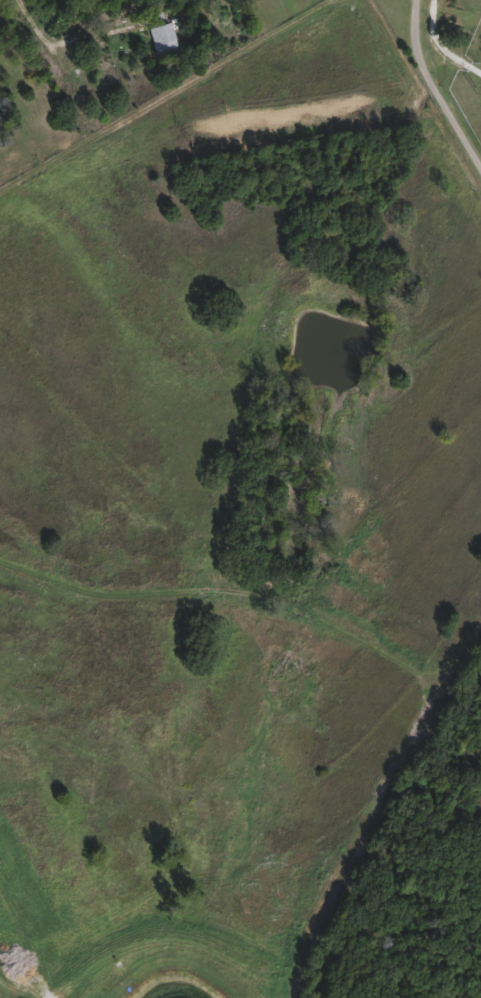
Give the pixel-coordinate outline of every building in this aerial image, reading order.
[(156,54),(144,17),(162,11),(174,47),(156,54)]
